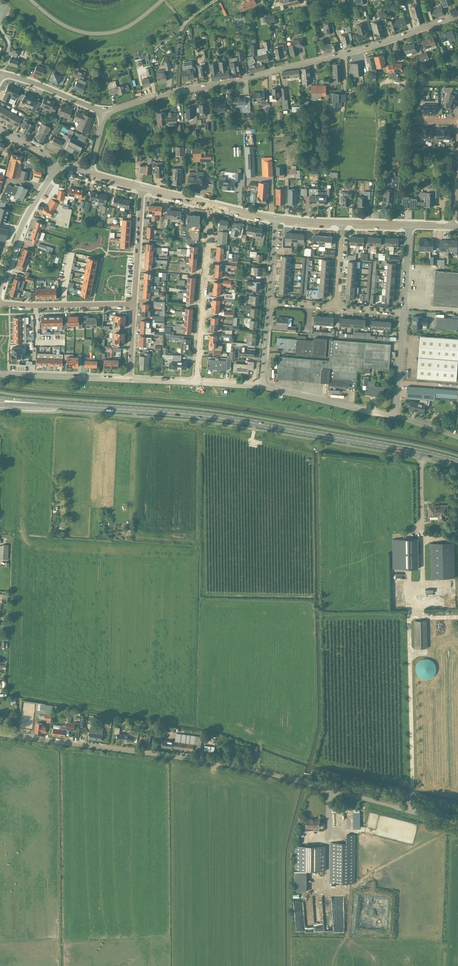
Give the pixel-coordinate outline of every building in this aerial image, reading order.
[(248,1),(242,4),(245,10),(257,4),(255,0),(247,0),(248,1)] [(300,0),(279,0),(282,9),(287,8),(286,7),(301,3),(300,0)] [(221,2),(218,3),(224,14),(226,13),(221,2)] [(416,5),(410,7),(413,18),(414,18),(416,25),(424,23),(419,4),(416,5)] [(444,15),(441,7),(428,11),(431,19),(444,15)] [(407,25),(404,17),(394,20),(394,19),(389,21),(392,31),(397,29),(397,28),(407,25)] [(386,36),(381,20),(370,23),(375,39),(386,36)] [(367,32),(364,23),(356,25),(359,34),(356,35),(358,41),(369,37),(368,32),(367,32)] [(455,40),(454,37),(452,30),(440,35),(442,42),(443,41),(444,43),(447,42),(447,40),(448,39),(449,42),(455,40)] [(350,33),(340,35),(340,36),(341,39),(342,39),(344,48),(354,46),(350,33)] [(436,47),(433,37),(422,41),(425,49),(431,47),(432,49),(436,47)] [(304,43),(303,38),(292,41),(293,45),(289,45),(291,56),(299,54),(297,46),(300,45),(300,43),(304,43)] [(320,46),(323,54),(326,53),(333,52),(338,51),(336,43),(332,44),(332,43),(320,46)] [(276,58),(283,57),(282,50),(285,50),(284,44),(279,45),(278,44),(275,45),(274,46),(275,49),(276,58)] [(417,53),(414,44),(404,47),(406,54),(411,52),(412,54),(417,53)] [(19,50),(10,47),(8,54),(12,55),(11,58),(10,58),(8,64),(16,66),(17,64),(18,64),(18,65),(23,66),(25,61),(20,59),(19,61),(15,60),(16,56),(17,57),(19,50)] [(260,63),(256,64),(258,70),(265,69),(264,63),(269,62),(267,54),(266,50),(265,50),(265,47),(256,49),(257,54),(258,58),(259,60),(257,60),(257,63),(259,62),(260,63)] [(44,55),(38,53),(37,55),(36,55),(36,56),(34,61),(38,63),(37,65),(36,65),(33,73),(41,75),(45,65),(41,64),(43,58),(44,55)] [(374,57),(376,68),(386,66),(386,73),(389,72),(388,65),(386,65),(383,55),(374,57)] [(368,66),(366,66),(367,72),(376,71),(375,68),(376,68),(374,57),(366,58),(368,66)] [(254,59),(247,60),(249,66),(248,66),(250,73),(258,70),(256,64),(254,64),(253,63),(255,62),(254,59)] [(183,62),(182,71),(183,80),(191,78),(191,77),(194,77),(193,69),(192,69),(192,68),(196,67),(194,60),(191,60),(183,62)] [(218,69),(219,80),(230,78),(228,65),(228,61),(217,62),(217,63),(218,69)] [(241,76),(240,71),(238,61),(229,63),(231,73),(232,77),(241,76)] [(207,75),(205,62),(201,62),(202,66),(198,67),(200,77),(207,75)] [(347,84),(347,92),(351,92),(351,89),(355,89),(354,76),(362,75),(361,62),(349,63),(350,76),(349,76),(350,87),(350,85),(347,84)] [(212,81),(219,80),(218,69),(217,63),(211,64),(210,66),(212,81)] [(401,63),(388,65),(389,76),(391,76),(393,74),(393,72),(402,71),(401,63)] [(333,81),(343,80),(342,71),(341,64),(333,64),(333,71),(332,72),(333,81)] [(311,83),(310,68),(301,69),(303,84),(311,83)] [(72,75),(72,76),(78,79),(74,88),(78,89),(78,90),(77,91),(81,92),(81,91),(82,91),(83,88),(86,90),(88,86),(85,85),(87,80),(83,78),(85,74),(85,73),(85,72),(82,71),(81,72),(75,69),(75,70),(73,76),(72,75)] [(300,76),(299,69),(282,72),(283,79),(290,77),(290,80),(296,79),(295,77),(300,76)] [(67,73),(61,70),(60,75),(53,72),(49,80),(57,84),(58,83),(62,85),(67,73)] [(165,70),(161,71),(157,72),(159,82),(167,81),(165,70)] [(145,79),(144,75),(141,76),(142,80),(143,86),(150,84),(148,78),(145,79)] [(416,79),(413,78),(413,80),(407,79),(406,87),(413,88),(413,89),(412,88),(411,91),(414,91),(416,79)] [(117,87),(115,81),(108,83),(108,89),(109,94),(118,91),(119,94),(126,92),(130,91),(128,84),(124,86),(124,85),(117,87)] [(5,93),(3,100),(9,102),(11,98),(15,101),(17,98),(19,99),(21,95),(18,94),(20,90),(9,85),(5,93)] [(326,96),(326,85),(311,85),(312,100),(321,100),(321,96),(326,96)] [(447,98),(456,102),(457,102),(457,99),(457,96),(451,93),(454,87),(445,87),(443,90),(449,92),(447,98)] [(276,101),(276,98),(279,98),(279,88),(272,89),(273,95),(270,95),(270,101),(276,101)] [(253,93),(254,100),(253,100),(253,103),(255,105),(257,105),(259,103),(258,101),(260,101),(260,103),(265,103),(265,104),(269,104),(269,101),(265,101),(264,93),(259,93),(259,92),(253,93)] [(30,105),(33,106),(34,106),(35,103),(38,97),(34,95),(33,97),(30,95),(30,94),(26,93),(25,95),(22,94),(21,95),(19,99),(30,104),(30,105)] [(332,93),(331,107),(341,108),(342,101),(345,102),(345,93),(332,93)] [(234,97),(234,100),(233,100),(233,107),(243,107),(244,112),(251,112),(250,100),(246,100),(246,96),(234,97)] [(456,102),(447,98),(445,97),(443,103),(441,102),(440,105),(446,107),(447,105),(454,108),(456,102)] [(44,98),(41,105),(41,106),(42,106),(48,108),(47,110),(54,113),(57,106),(53,104),(54,102),(44,98)] [(423,105),(423,112),(429,113),(429,100),(423,100),(423,99),(420,99),(420,105),(423,105)] [(429,100),(429,113),(435,113),(435,105),(438,105),(438,99),(435,99),(435,100),(429,100)] [(226,105),(226,101),(214,101),(215,112),(230,111),(230,104),(226,105)] [(203,104),(202,102),(200,103),(199,104),(199,107),(197,107),(197,112),(199,112),(203,112),(203,115),(207,115),(207,104),(203,104)] [(68,108),(61,105),(58,113),(69,118),(68,119),(71,121),(73,115),(70,114),(72,109),(68,108)] [(4,119),(9,111),(2,107),(0,112),(0,117),(1,118),(0,118),(4,120),(4,119)] [(194,117),(193,108),(186,108),(186,113),(184,113),(185,121),(188,121),(188,118),(194,117)] [(10,124),(11,123),(16,115),(9,111),(4,119),(7,121),(7,122),(10,124)] [(82,115),(77,112),(74,119),(78,121),(79,120),(81,121),(78,130),(86,133),(89,127),(88,127),(92,118),(82,114),(82,115)] [(165,114),(165,113),(157,113),(158,125),(166,124),(166,122),(176,121),(176,114),(165,114)] [(22,119),(16,115),(11,123),(14,125),(13,126),(17,128),(22,119)] [(25,116),(20,125),(25,127),(22,134),(27,137),(31,130),(33,125),(32,124),(26,121),(28,117),(25,116)] [(42,146),(51,128),(41,123),(32,141),(42,146)] [(53,133),(49,139),(52,141),(51,143),(58,147),(60,143),(64,144),(64,142),(65,141),(66,139),(57,135),(61,126),(57,124),(53,133)] [(419,140),(425,140),(425,128),(421,128),(421,129),(419,128),(419,135),(416,135),(416,141),(419,141),(419,140)] [(434,142),(434,135),(431,135),(432,129),(430,129),(430,128),(425,128),(425,140),(431,140),(431,141),(434,142)] [(443,141),(443,139),(444,129),(439,128),(439,129),(437,129),(437,136),(434,135),(434,142),(437,142),(437,140),(443,141)] [(448,129),(444,129),(443,139),(449,139),(449,142),(452,142),(453,136),(450,136),(450,129),(448,129)] [(71,152),(75,143),(70,140),(72,134),(69,133),(66,139),(65,141),(68,142),(65,149),(71,152)] [(77,140),(75,143),(71,152),(77,155),(78,156),(81,148),(84,150),(88,142),(85,141),(83,143),(77,140)] [(254,146),(245,146),(247,170),(255,169),(254,146)] [(11,154),(6,175),(18,178),(21,170),(19,170),(21,162),(24,163),(24,161),(25,158),(22,157),(11,154)] [(152,157),(148,157),(147,166),(140,165),(139,173),(141,173),(141,174),(143,174),(144,173),(151,174),(151,166),(152,157)] [(266,167),(264,167),(265,176),(273,176),(272,161),(265,161),(266,167)] [(156,163),(156,162),(152,162),(152,171),(155,171),(155,176),(163,176),(163,166),(157,166),(156,163)] [(172,180),(172,184),(181,185),(182,169),(177,169),(173,168),(173,169),(173,176),(172,176),(171,180),(172,180)] [(28,172),(21,170),(19,178),(26,180),(28,172)] [(197,173),(197,176),(196,176),(195,185),(202,186),(203,172),(197,171),(197,173)] [(197,176),(197,173),(189,172),(189,175),(188,184),(195,185),(196,176),(197,176)] [(226,177),(221,176),(220,180),(220,179),(218,188),(231,190),(232,181),(225,180),(226,177)] [(400,177),(390,176),(390,182),(392,182),(391,190),(382,189),(382,192),(384,193),(383,201),(389,202),(389,206),(393,206),(395,189),(399,189),(400,177)] [(269,183),(259,182),(258,193),(257,202),(268,203),(269,194),(268,194),(269,183)] [(5,202),(7,203),(11,195),(14,196),(21,200),(27,189),(20,185),(19,187),(15,185),(13,188),(7,185),(0,198),(0,201),(5,202)] [(318,204),(318,192),(318,191),(314,191),(314,192),(309,192),(309,186),(305,186),(305,195),(310,195),(310,204),(318,204)] [(409,196),(402,196),(402,203),(405,203),(405,207),(408,207),(416,208),(416,204),(426,205),(426,206),(433,206),(433,197),(440,197),(440,196),(440,191),(440,189),(439,189),(439,188),(438,187),(437,186),(436,186),(435,187),(434,188),(433,188),(433,192),(421,192),(421,197),(426,197),(426,202),(416,202),(417,199),(409,199),(409,196)] [(74,199),(75,197),(76,189),(69,188),(68,196),(65,196),(64,203),(67,203),(68,199),(69,199),(69,198),(74,199)] [(276,188),(276,204),(285,204),(285,189),(276,188)] [(318,192),(318,204),(326,204),(326,195),(327,195),(327,196),(331,196),(331,188),(327,188),(327,193),(323,193),(323,192),(318,192)] [(83,190),(76,189),(75,197),(82,198),(83,190)] [(297,189),(288,189),(288,204),(297,204),(297,189)] [(63,207),(64,203),(65,196),(64,196),(65,191),(59,190),(57,199),(53,196),(47,207),(45,206),(42,212),(50,216),(57,220),(56,224),(68,228),(70,222),(72,209),(69,209),(63,207)] [(370,191),(364,191),(364,197),(358,197),(358,206),(359,206),(360,207),(362,207),(363,206),(366,206),(366,199),(370,199),(370,191)] [(90,200),(98,202),(100,194),(92,192),(90,200)] [(345,192),(341,192),(339,193),(339,195),(340,196),(342,196),(342,197),(341,197),(341,202),(343,202),(342,206),(349,206),(349,199),(353,199),(353,192),(347,192),(347,195),(346,195),(346,193),(345,192)] [(100,194),(98,202),(97,205),(101,206),(103,206),(104,203),(106,203),(108,195),(100,194)] [(113,205),(121,207),(123,199),(115,197),(113,205)] [(131,201),(123,199),(121,207),(129,209),(131,201)] [(178,211),(175,211),(174,221),(180,222),(180,225),(183,225),(184,215),(181,215),(182,211),(181,211),(181,209),(178,209),(178,211)] [(183,226),(183,235),(182,236),(183,236),(183,242),(197,243),(197,240),(199,240),(200,227),(201,227),(201,226),(200,226),(200,215),(188,214),(187,226),(183,226)] [(219,231),(218,243),(224,243),(226,243),(227,232),(222,232),(223,228),(230,229),(231,224),(228,223),(228,222),(221,220),(219,227),(219,231)] [(37,221),(34,230),(40,232),(40,231),(41,228),(44,229),(45,224),(37,221)] [(231,234),(236,235),(236,236),(241,237),(243,231),(239,230),(241,224),(234,223),(232,231),(229,230),(229,233),(231,233),(231,234)] [(148,226),(147,237),(154,238),(154,235),(157,235),(157,232),(157,230),(154,229),(154,227),(148,226)] [(247,233),(254,235),(255,227),(248,226),(247,233)] [(262,228),(255,227),(254,235),(253,238),(260,239),(259,245),(263,245),(265,232),(262,231),(262,228)] [(40,232),(34,230),(31,238),(34,239),(32,243),(35,244),(37,240),(39,240),(42,232),(40,231),(40,232)] [(326,236),(325,247),(330,247),(331,246),(336,246),(336,240),(332,239),(332,237),(326,236)] [(374,237),(373,253),(376,253),(376,245),(381,246),(381,238),(374,237)] [(422,240),(422,239),(419,239),(419,251),(433,251),(433,240),(422,240)] [(449,251),(449,240),(440,240),(440,254),(444,254),(444,251),(449,251)] [(449,240),(449,251),(454,251),(454,254),(457,254),(457,259),(457,254),(457,251),(457,240),(449,240)] [(217,246),(217,253),(229,254),(229,253),(230,245),(226,244),(226,243),(224,243),(224,247),(219,246),(217,246)] [(25,249),(22,257),(28,259),(29,256),(32,257),(33,252),(25,249)] [(257,252),(250,251),(250,257),(256,257),(256,261),(262,262),(263,254),(257,254),(257,252)] [(23,272),(28,259),(22,257),(19,265),(22,266),(21,271),(23,272)] [(119,259),(117,296),(126,297),(127,259),(119,259)] [(229,265),(229,268),(235,268),(234,271),(237,272),(237,268),(237,267),(237,263),(232,263),(231,265),(229,265)] [(244,272),(244,277),(248,278),(251,278),(251,275),(255,274),(255,275),(261,275),(262,268),(255,267),(251,267),(251,273),(244,272)] [(435,270),(433,305),(457,307),(457,272),(435,270)] [(15,279),(13,287),(18,289),(21,278),(16,277),(15,279)] [(237,277),(236,280),(246,281),(246,285),(253,285),(253,289),(252,289),(251,292),(257,292),(257,290),(260,290),(262,290),(262,285),(260,285),(260,282),(253,282),(248,282),(248,278),(244,277),(237,277)] [(214,282),(214,288),(221,289),(223,289),(224,285),(231,286),(231,282),(235,282),(235,283),(236,283),(236,281),(231,280),(223,280),(223,282),(222,282),(214,282)] [(17,292),(18,289),(13,287),(10,295),(19,298),(20,293),(17,292)] [(246,299),(246,303),(259,304),(259,296),(253,296),(253,293),(247,292),(246,299)] [(154,301),(154,305),(160,306),(162,306),(162,310),(165,310),(165,302),(160,301),(154,301)] [(252,305),(239,304),(239,309),(247,309),(247,311),(251,312),(251,316),(258,316),(258,309),(251,308),(252,305)] [(74,326),(74,316),(68,316),(68,315),(68,316),(68,322),(65,322),(65,328),(69,328),(69,326),(74,326)] [(79,316),(74,316),(74,326),(79,326),(79,328),(83,328),(83,321),(79,321),(79,315),(79,316)] [(99,322),(99,315),(94,315),(94,317),(89,317),(89,315),(84,316),(84,322),(86,322),(86,327),(97,327),(97,322),(99,322)] [(423,317),(413,316),(412,321),(414,321),(413,328),(422,329),(422,325),(427,325),(428,319),(423,319),(423,317)] [(251,318),(244,317),(244,323),(250,324),(250,328),(257,328),(257,321),(251,320),(251,318)] [(288,318),(277,317),(277,319),(276,320),(276,321),(276,322),(277,323),(277,325),(287,326),(288,318)] [(437,317),(436,328),(457,330),(457,321),(457,319),(437,317)] [(153,319),(153,322),(156,322),(161,322),(161,324),(161,328),(164,328),(165,320),(153,319)] [(113,321),(113,329),(119,330),(119,327),(125,327),(125,321),(113,321)] [(113,329),(112,338),(125,339),(125,333),(119,333),(119,330),(113,329)] [(256,334),(247,333),(247,338),(249,338),(249,344),(255,345),(256,334)] [(297,335),(297,337),(297,340),(277,338),(277,344),(280,344),(280,347),(296,349),(296,352),(304,353),(304,355),(312,356),(329,357),(329,356),(330,356),(329,361),(279,357),(278,379),(321,382),(322,381),(329,382),(329,386),(334,387),(334,386),(349,387),(349,380),(357,380),(357,372),(364,372),(364,367),(389,369),(391,344),(327,339),(313,338),(313,341),(305,340),(306,336),(297,335)] [(420,335),(417,378),(456,381),(457,356),(457,338),(420,335)] [(147,337),(141,337),(141,343),(140,342),(139,347),(149,347),(149,343),(151,343),(151,338),(147,338),(147,337)] [(112,338),(112,346),(118,347),(119,344),(124,344),(125,339),(112,338)] [(181,353),(188,353),(189,347),(190,347),(191,340),(182,339),(182,348),(179,348),(178,349),(178,351),(179,352),(181,352),(181,353)] [(216,348),(216,351),(221,351),(222,351),(223,346),(217,345),(217,342),(210,341),(209,348),(216,348)] [(244,349),(245,347),(240,346),(239,356),(243,356),(254,357),(255,350),(244,349)] [(91,360),(91,367),(97,367),(97,364),(100,364),(100,353),(98,353),(98,358),(97,358),(97,361),(95,361),(95,358),(93,358),(91,358),(91,360)] [(151,354),(145,353),(145,357),(140,356),(140,361),(141,361),(140,369),(147,370),(148,367),(148,366),(148,357),(151,357),(151,354)] [(65,354),(64,360),(67,360),(67,366),(73,366),(73,357),(73,354),(65,354)] [(163,354),(163,358),(167,358),(173,358),(173,360),(172,360),(172,364),(170,363),(169,370),(173,370),(173,368),(187,369),(187,361),(181,361),(181,355),(173,355),(167,354),(163,354)] [(73,357),(73,366),(78,367),(79,361),(81,361),(82,355),(78,355),(78,357),(73,357)] [(231,358),(227,358),(227,361),(208,360),(208,369),(226,370),(227,367),(231,368),(231,358)] [(254,362),(248,362),(248,365),(235,364),(234,372),(245,373),(246,370),(248,370),(253,370),(254,362)] [(369,377),(364,377),(363,385),(366,385),(365,395),(370,395),(370,394),(383,396),(384,387),(374,386),(375,382),(368,381),(369,377)] [(457,394),(457,390),(455,390),(436,388),(408,386),(407,398),(421,399),(435,400),(435,397),(455,398),(457,398),(457,394)] [(427,400),(421,399),(420,403),(415,402),(415,401),(408,399),(407,404),(410,405),(409,408),(424,412),(427,400)] [(447,515),(447,504),(428,505),(428,515),(438,515),(438,520),(445,520),(445,515),(447,515)] [(419,539),(393,539),(393,569),(419,569),(419,539)] [(431,578),(451,578),(455,578),(454,542),(430,543),(431,578)] [(8,559),(9,545),(5,545),(2,544),(2,546),(0,545),(0,559),(8,559)] [(428,648),(427,620),(414,621),(415,648),(428,648)] [(428,659),(427,658),(426,658),(424,659),(423,659),(422,659),(421,660),(420,660),(419,661),(418,662),(418,663),(417,664),(416,665),(416,666),(416,667),(416,668),(416,669),(416,670),(416,672),(416,673),(417,674),(417,675),(418,676),(419,677),(420,677),(421,678),(422,678),(423,679),(424,679),(425,679),(427,679),(428,679),(429,679),(430,678),(431,678),(432,677),(433,677),(433,676),(434,675),(435,674),(435,673),(436,673),(436,671),(436,670),(436,669),(436,668),(436,667),(436,666),(436,665),(435,664),(435,663),(434,662),(433,662),(433,661),(432,660),(431,660),(430,659),(429,659),(428,659)] [(53,705),(46,705),(45,714),(44,720),(51,720),(53,705)] [(66,726),(54,724),(53,734),(65,736),(66,729),(75,730),(75,723),(66,722),(66,726)] [(42,723),(37,723),(35,732),(41,733),(41,732),(46,733),(47,726),(42,725),(42,723)] [(103,729),(90,727),(89,739),(102,740),(103,729)] [(120,728),(115,727),(114,737),(117,738),(117,739),(137,742),(139,731),(130,730),(129,735),(119,733),(120,728)] [(202,736),(176,733),(175,741),(173,741),(163,740),(163,741),(162,747),(173,748),(193,750),(193,748),(201,749),(202,736)] [(314,818),(306,818),(306,827),(319,827),(319,820),(314,820),(314,818)] [(331,843),(330,883),(355,883),(355,877),(355,843),(346,843),(331,843)] [(294,870),(307,870),(325,870),(326,846),(322,846),(320,846),(295,846),(294,870)] [(294,900),(296,931),(317,930),(316,923),(315,923),(314,917),(304,917),(303,900),(294,900)] [(344,932),(344,901),(333,901),(333,905),(335,905),(335,911),(334,911),(334,920),(338,920),(338,929),(340,929),(340,931),(341,931),(341,932),(344,932)]
